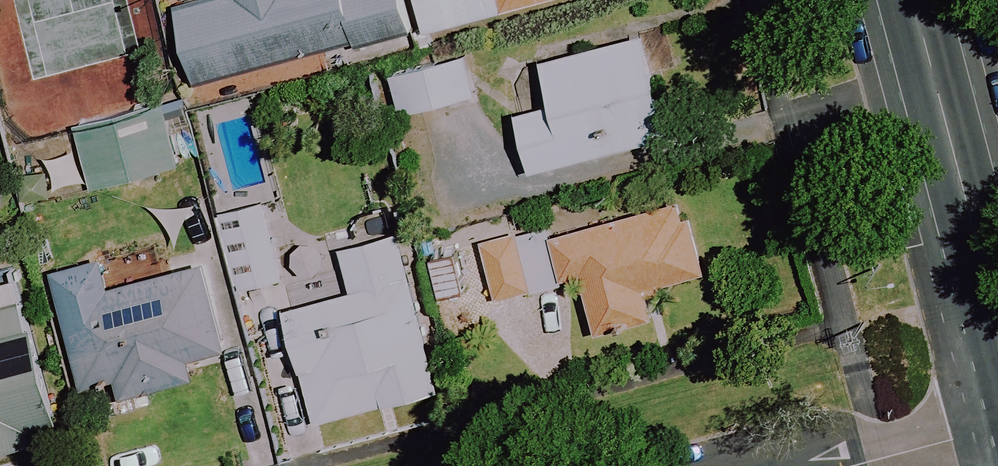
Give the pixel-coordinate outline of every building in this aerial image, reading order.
[(175,10),(194,85),(408,33),(400,0),(215,0),(175,10)] [(424,32),(542,0),(416,0),(424,32)] [(553,101),(515,111),(532,175),(682,135),(655,33),(542,63),(553,101)] [(467,55),(372,85),(385,124),(479,93),(467,55)] [(163,108),(76,133),(93,190),(179,165),(163,108)] [(266,198),(212,211),(234,297),(287,283),(266,198)] [(500,308),(559,293),(557,283),(577,278),(592,338),(656,323),(649,295),(705,281),(691,225),(675,229),(668,204),(550,233),(548,227),(484,243),(500,308)] [(348,297),(289,312),(318,424),(440,392),(399,235),(337,251),(348,297)] [(455,251),(429,258),(439,300),(466,294),(455,251)] [(110,288),(103,261),(53,275),(85,388),(114,380),(120,400),(198,378),(194,363),(227,353),(205,273),(188,277),(185,267),(110,288)] [(38,449),(35,435),(58,429),(35,327),(24,281),(0,287),(0,458),(38,449)]
